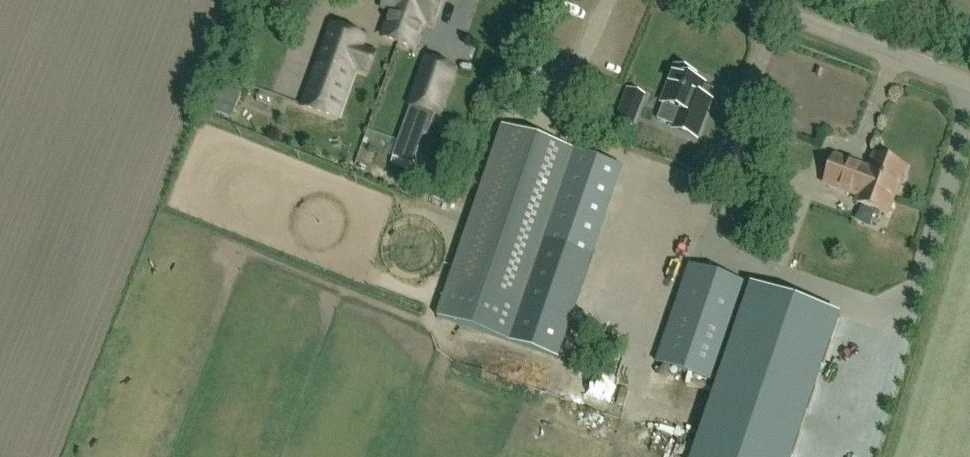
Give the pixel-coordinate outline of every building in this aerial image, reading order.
[(384,9),(392,12),(383,38),(415,49),(424,23),(432,26),(442,0),(387,0),(384,9)] [(338,111),(354,67),(368,72),(375,54),(361,49),(364,40),(332,28),(304,107),(336,119),(338,111)] [(455,72),(426,62),(411,105),(440,116),(455,72)] [(701,100),(705,89),(705,88),(694,84),(696,78),(678,71),(664,107),(665,107),(683,114),(677,130),(676,133),(699,142),(713,104),(712,104),(701,100)] [(644,97),(629,91),(623,105),(618,120),(632,125),(638,111),(644,97)] [(240,111),(244,99),(228,93),(220,117),(238,123),(242,112),(240,111)] [(594,254),(582,250),(611,165),(578,154),(550,239),(547,238),(575,153),(502,128),(438,319),(558,359),(594,254)] [(418,149),(399,142),(394,157),(413,164),(418,149)] [(901,178),(905,168),(875,157),(868,174),(861,171),(862,168),(835,158),(825,184),(860,197),(857,204),(887,215),(895,194),(897,195),(903,179),(901,178)] [(747,286),(689,266),(656,363),(715,383),(747,286)] [(693,456),(793,456),(840,318),(751,287),(693,456)]
